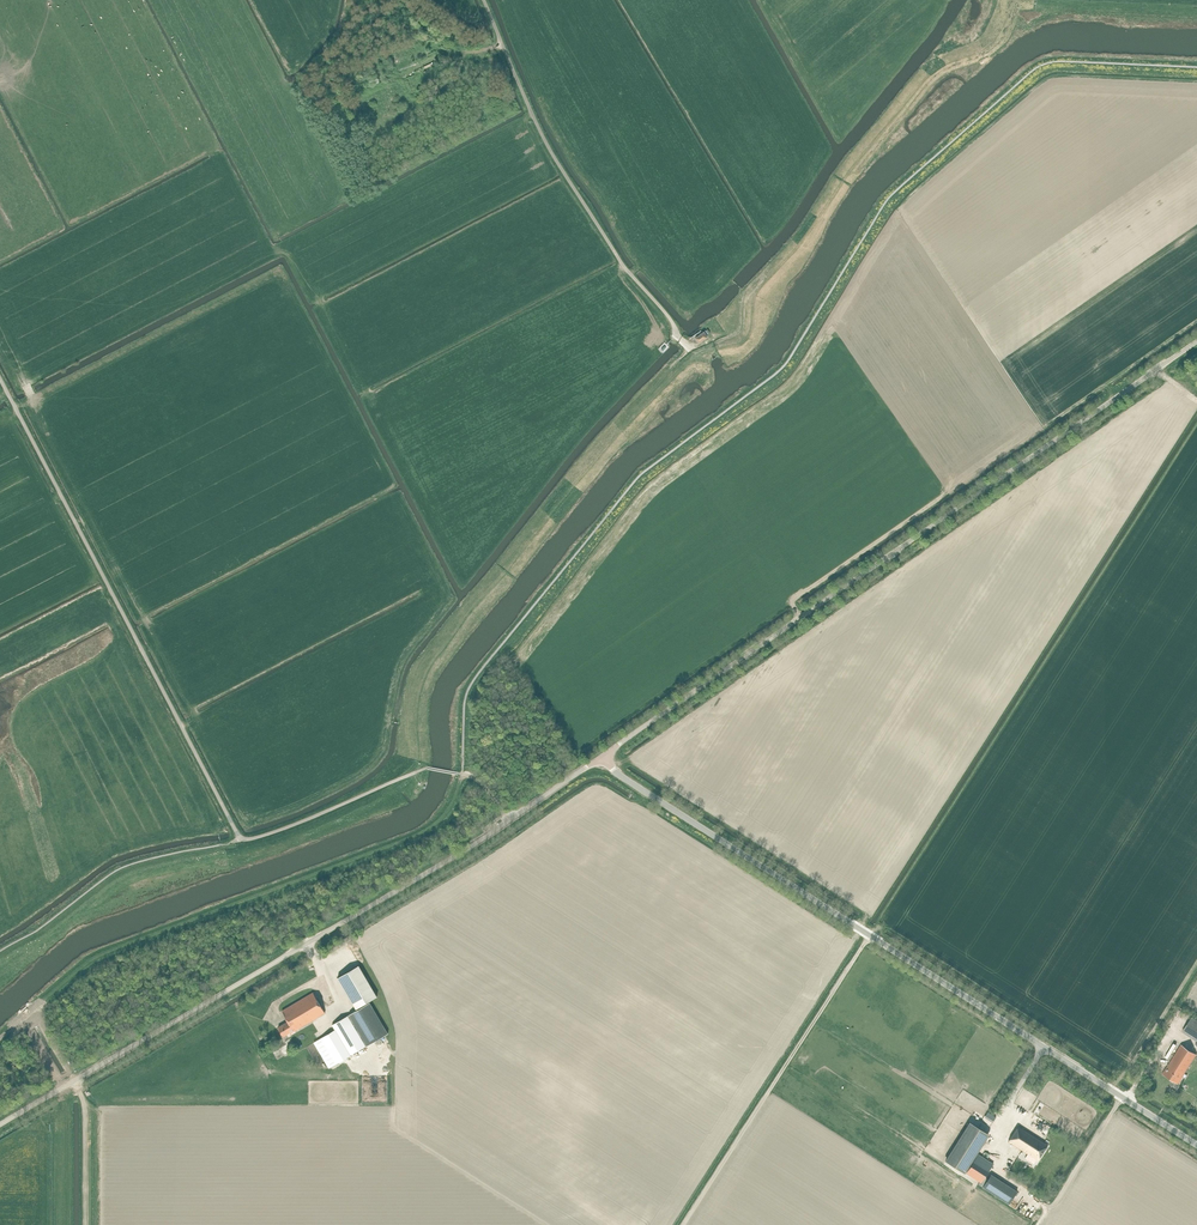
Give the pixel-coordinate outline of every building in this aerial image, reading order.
[(736,328),(732,321),(724,327),(728,333),(736,328)] [(708,338),(707,336),(709,334),(706,330),(704,332),(701,334),(698,336),(696,338),(695,339),(699,344),(708,338)] [(337,978),(356,1009),(377,997),(359,965),(337,978)] [(278,1028),(283,1037),(293,1031),(294,1032),(325,1013),(313,992),(282,1010),(288,1022),(278,1028)] [(387,1033),(369,1003),(348,1016),(366,1046),(387,1033)] [(335,1030),(314,1043),(329,1068),(366,1046),(348,1016),(333,1025),(335,1030)] [(1192,1017),(1182,1032),(1196,1041),(1196,1020),(1192,1017)] [(1163,1074),(1178,1084),(1196,1055),(1182,1045),(1163,1074)] [(945,1161),(965,1173),(989,1135),(969,1122),(945,1161)] [(1019,1126),(1008,1142),(1023,1151),(1027,1154),(1024,1159),(1033,1164),(1036,1160),(1038,1161),(1048,1145),(1019,1126)] [(966,1173),(981,1183),(994,1164),(978,1154),(966,1173)] [(983,1187),(1009,1204),(1017,1191),(991,1174),(983,1187)] [(1022,1213),(1027,1205),(1024,1203),(1019,1211),(1022,1213)]
